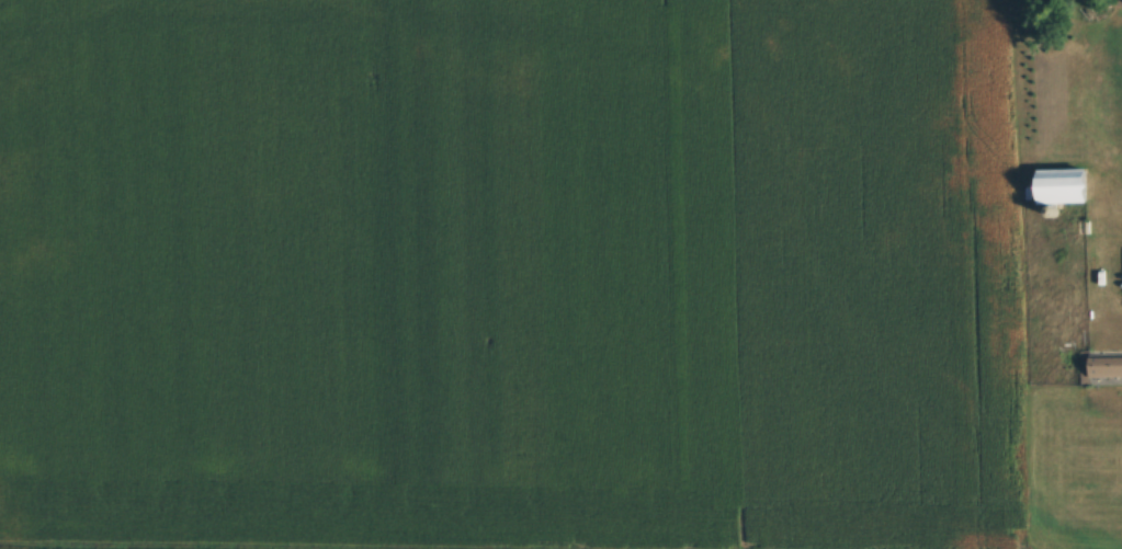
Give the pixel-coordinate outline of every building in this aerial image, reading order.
[(1041,178),(1095,175),(1096,216),(1042,218),(1041,178)] [(1121,376),(1121,356),(1092,356),(1092,376),(1121,376)]
